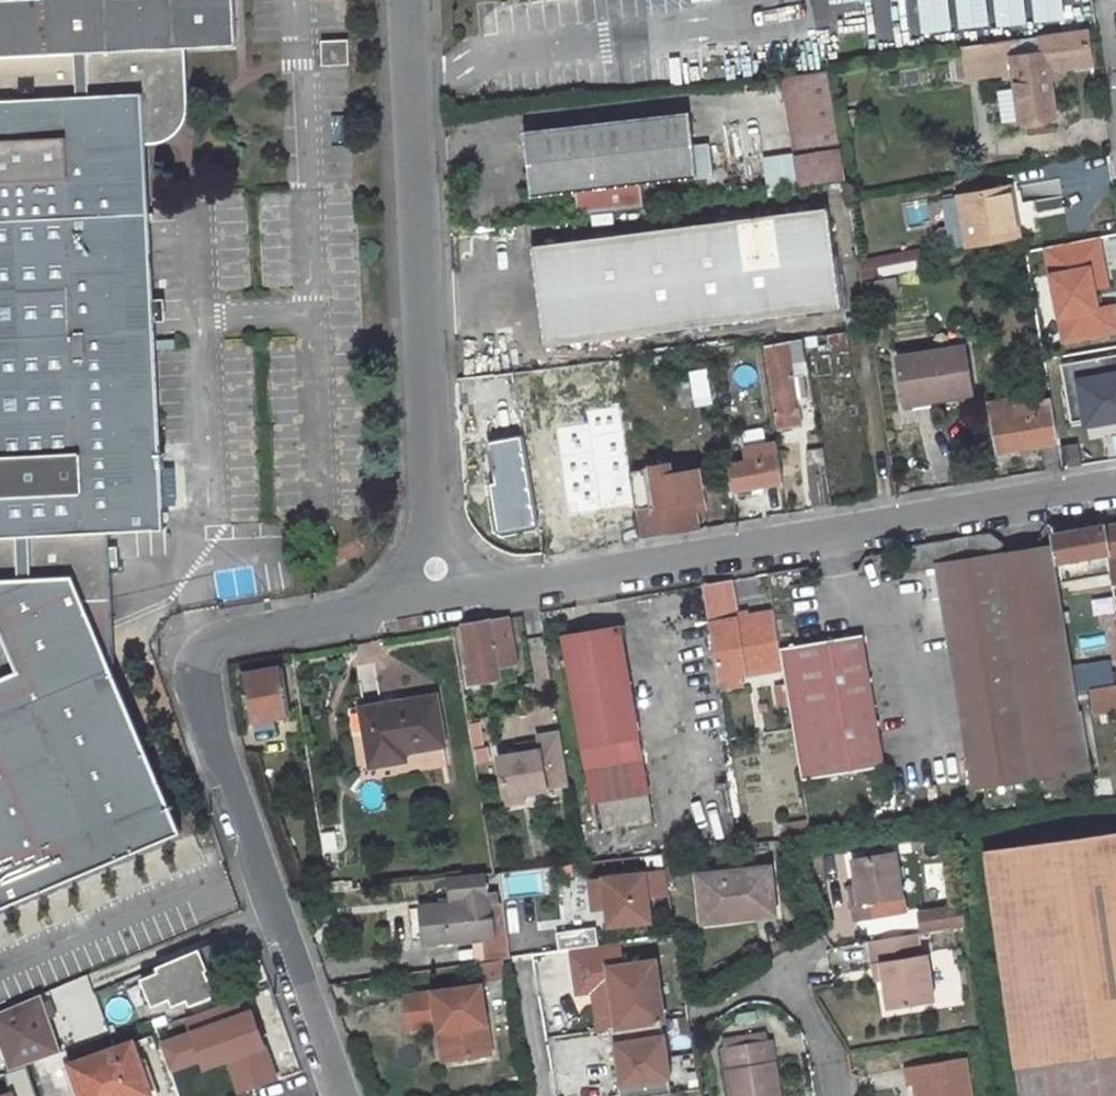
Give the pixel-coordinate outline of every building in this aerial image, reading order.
[(182,832),(121,667),(119,669),(99,627),(118,618),(112,532),(169,529),(144,134),(161,133),(176,115),(175,93),(177,93),(175,48),(234,45),(232,0),(0,0),(0,906),(182,832)] [(857,0),(842,0),(817,4),(819,20),(860,14),(857,0)] [(862,30),(860,14),(819,20),(822,37),(862,30)] [(1006,41),(1021,39),(1018,18),(981,23),(984,45),(1006,41)] [(1087,29),(1041,36),(1044,55),(1011,59),(1017,97),(1050,93),(1047,71),(1093,64),(1087,29)] [(320,39),(320,64),(349,63),(347,38),(320,39)] [(1008,60),(1006,41),(984,45),(986,63),(1008,60)] [(847,185),(836,123),(828,71),(783,76),(801,191),(847,185)] [(1055,118),(1050,93),(1017,97),(1022,123),(1055,118)] [(697,179),(690,114),(524,133),(531,199),(575,193),(578,217),(644,210),(641,186),(697,179)] [(1008,185),(959,194),(967,242),(1017,234),(1008,185)] [(243,194),(216,196),(222,292),(249,291),(243,194)] [(534,242),(548,343),(841,304),(827,204),(534,242)] [(1108,286),(1099,237),(1045,247),(1063,342),(1103,334),(1098,309),(1095,289),(1108,286)] [(925,266),(921,246),(897,250),(901,271),(925,266)] [(859,257),(862,277),(901,271),(897,250),(859,257)] [(1103,334),(1115,331),(1115,314),(1114,305),(1098,309),(1103,334)] [(801,424),(796,389),(804,388),(803,373),(793,374),(791,358),(803,357),(801,341),(767,345),(780,427),(801,424)] [(893,357),(899,397),(933,392),(935,404),(971,398),(963,346),(893,357)] [(1067,363),(1072,419),(1086,417),(1087,423),(1115,419),(1115,355),(1067,363)] [(635,509),(613,359),(510,372),(522,437),(537,524),(538,531),(588,523),(581,466),(561,469),(550,410),(589,403),(599,463),(595,464),(603,521),(636,515),(635,509)] [(709,370),(690,372),(694,409),(714,406),(709,370)] [(933,392),(899,397),(901,409),(935,404),(933,392)] [(1014,397),(989,402),(996,452),(1058,443),(1051,399),(1016,405),(1014,397)] [(499,530),(537,524),(522,437),(489,443),(498,494),(493,495),(499,530)] [(1060,445),(1064,466),(1081,463),(1077,442),(1060,445)] [(784,488),(779,457),(760,460),(758,446),(744,448),(746,461),(727,463),(731,490),(738,489),(739,495),(784,488)] [(698,462),(671,466),(672,477),(700,473),(698,462)] [(831,501),(825,463),(807,466),(813,503),(831,501)] [(603,521),(595,464),(581,466),(588,523),(603,521)] [(630,472),(635,509),(639,509),(644,537),(699,528),(694,501),(704,500),(700,473),(672,477),(671,466),(630,472)] [(704,500),(694,501),(696,513),(705,511),(704,500)] [(1090,530),(1088,522),(1068,525),(1069,533),(1054,535),(1058,558),(1076,555),(1078,566),(1088,564),(1089,572),(1109,568),(1107,556),(1115,555),(1115,525),(1090,530)] [(1085,689),(1076,689),(1073,690),(1047,526),(902,550),(906,573),(940,567),(977,781),(1098,762),(1085,689)] [(770,615),(738,621),(731,580),(703,585),(719,677),(778,667),(770,615)] [(774,614),(770,615),(778,667),(783,666),(779,645),(774,614)] [(467,671),(469,684),(500,679),(499,668),(517,665),(509,618),(466,625),(473,670),(467,671)] [(564,637),(592,802),(609,799),(648,792),(619,627),(564,637)] [(801,778),(883,764),(861,631),(779,645),(783,666),(786,688),(789,705),(801,778)] [(1080,632),(1070,634),(1078,678),(1087,676),(1080,632)] [(242,675),(251,727),(275,723),(274,717),(292,714),(284,668),(242,675)] [(1089,688),(1092,710),(1115,707),(1115,684),(1089,688)] [(786,688),(776,689),(779,707),(789,705),(786,688)] [(362,709),(372,764),(404,759),(402,751),(444,744),(436,696),(362,709)] [(482,748),(478,724),(469,725),(473,750),(482,748)] [(528,794),(549,790),(548,786),(569,783),(561,734),(540,738),(541,744),(542,751),(518,755),(499,758),(506,797),(528,794)] [(518,755),(542,751),(541,744),(517,747),(518,755)] [(596,829),(653,821),(648,792),(609,799),(592,802),(593,811),(596,829)] [(508,807),(529,804),(528,794),(506,797),(508,807)] [(783,824),(786,838),(790,838),(810,835),(808,822),(783,824)] [(336,850),(334,830),(322,832),(325,852),(336,850)] [(984,849),(1008,1017),(1115,1001),(1115,830),(984,849)] [(855,900),(857,916),(893,911),(891,895),(905,893),(899,848),(857,854),(861,880),(863,898),(855,900)] [(696,875),(701,922),(774,914),(768,866),(696,875)] [(648,896),(668,893),(666,870),(592,878),(594,896),(607,895),(608,909),(610,925),(652,921),(648,896)] [(451,899),(419,902),(423,937),(423,939),(505,929),(501,904),(498,904),(497,893),(487,894),(485,874),(449,878),(451,899)] [(863,898),(861,880),(853,881),(855,900),(863,898)] [(607,895),(594,896),(596,910),(608,909),(607,895)] [(419,902),(406,904),(410,938),(423,937),(419,902)] [(962,902),(922,907),(925,927),(965,921),(962,902)] [(563,948),(601,943),(598,925),(561,930),(563,948)] [(918,928),(873,935),(876,958),(884,958),(887,975),(892,1003),(936,997),(928,950),(921,951),(918,928)] [(507,936),(485,938),(488,977),(510,975),(507,936)] [(221,963),(213,942),(157,964),(159,969),(142,976),(152,1004),(170,997),(173,1005),(188,999),(190,1005),(216,994),(206,969),(221,963)] [(620,946),(571,953),(577,991),(594,988),(611,985),(618,1024),(662,1018),(664,1018),(654,958),(623,963),(620,946)] [(887,975),(884,958),(876,958),(878,976),(887,975)] [(494,982),(417,994),(422,1025),(451,1020),(452,1028),(464,1026),(466,1041),(502,1036),(494,982)] [(594,988),(601,1027),(609,1026),(618,1024),(611,985),(594,988)] [(43,992),(0,1009),(0,1017),(46,1001),(43,992)] [(51,1000),(46,1001),(51,1014),(55,1012),(51,1000)] [(0,1017),(0,1035),(13,1071),(64,1053),(51,1014),(46,1001),(0,1017)] [(1008,1017),(1015,1066),(1020,1095),(1115,1095),(1115,1001),(1008,1017)] [(238,1091),(279,1078),(255,1008),(168,1037),(180,1072),(226,1056),(238,1091)] [(609,1026),(611,1043),(617,1042),(622,1081),(617,1082),(619,1095),(639,1095),(673,1091),(662,1018),(618,1024),(609,1026)] [(464,1026),(452,1028),(454,1043),(466,1041),(464,1026)] [(502,1036),(466,1041),(468,1057),(504,1051),(502,1036)] [(780,1095),(771,1038),(724,1044),(732,1095),(779,1095),(780,1095)] [(466,1041),(454,1043),(457,1058),(468,1057),(466,1041)] [(131,1042),(75,1061),(87,1095),(146,1095),(149,1095),(131,1042)] [(917,1082),(919,1095),(973,1095),(967,1057),(909,1066),(911,1082),(917,1082)]
